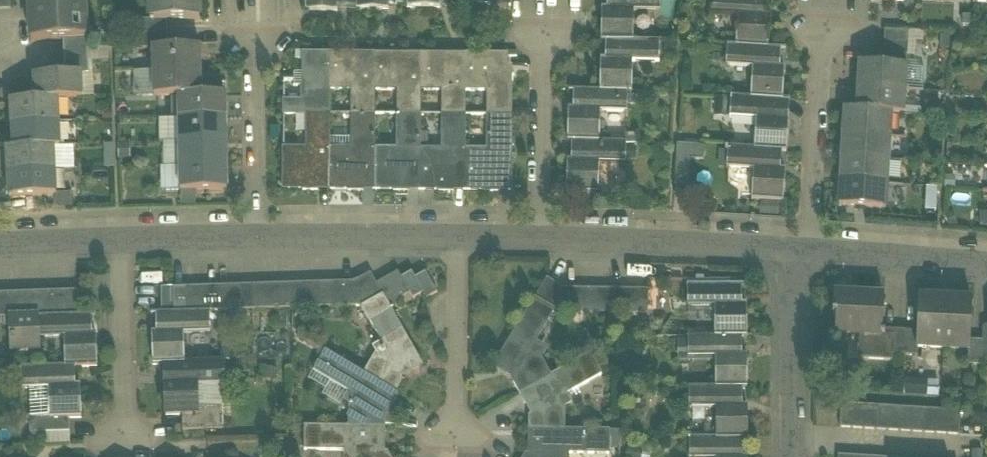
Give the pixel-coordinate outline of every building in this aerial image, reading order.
[(11,10),(11,0),(0,0),(0,10),(11,10)] [(30,11),(80,8),(80,0),(29,0),(30,11)] [(151,20),(167,20),(204,19),(203,0),(151,0),(151,18),(151,20)] [(357,5),(357,0),(306,0),(305,12),(338,12),(338,5),(357,5)] [(408,1),(408,0),(357,0),(357,5),(357,8),(388,8),(388,1),(408,1)] [(609,41),(631,41),(632,11),(660,12),(661,0),(610,0),(610,10),(602,10),(601,41),(609,41)] [(734,46),(767,48),(769,17),(763,16),(764,0),(712,0),(711,15),(736,17),(734,46)] [(82,38),(80,8),(30,11),(31,41),(63,39),(82,38)] [(139,18),(140,35),(168,35),(167,20),(151,20),(151,18),(139,18)] [(883,31),(883,43),(908,44),(908,32),(883,31)] [(168,48),(168,35),(140,35),(140,50),(153,50),(153,49),(168,48)] [(63,39),(64,52),(88,51),(87,38),(82,38),(63,39)] [(600,60),(599,92),(628,92),(631,92),(632,63),(660,64),(660,42),(631,41),(609,41),(609,60),(600,60)] [(907,55),(908,44),(883,43),(882,54),(891,54),(907,55)] [(752,68),(750,98),(782,100),(784,69),(778,68),(779,49),(767,48),(734,46),(728,46),(727,67),(752,68)] [(153,50),(154,72),(200,72),(200,48),(168,48),(153,49),(153,50)] [(88,62),(88,51),(64,52),(64,63),(88,62)] [(890,67),(891,54),(882,54),(867,53),(866,66),(890,67)] [(309,115),(329,115),(329,92),(330,56),(303,55),(303,82),(305,82),(305,102),(284,102),(284,115),(309,115)] [(330,56),(329,92),(355,92),(355,115),(375,115),(375,92),(375,56),(330,56)] [(375,56),(375,92),(400,92),(400,116),(420,116),(420,93),(420,56),(375,56)] [(420,56),(420,93),(445,93),(445,116),(465,116),(465,93),(465,57),(420,56)] [(465,57),(465,93),(490,93),(490,116),(510,116),(510,67),(505,67),(506,57),(465,57)] [(89,73),(88,62),(64,63),(65,75),(82,74),(89,73)] [(857,65),(856,88),(905,91),(906,68),(890,67),(866,66),(857,65)] [(137,97),(154,97),(154,72),(138,73),(135,73),(135,94),(137,95),(137,97)] [(154,97),(179,96),(201,96),(200,72),(154,72),(154,97)] [(35,76),(36,101),(59,100),(83,98),(82,74),(65,75),(35,76)] [(856,88),(854,112),(891,114),(903,115),(905,91),(856,88)] [(568,142),(575,142),(598,143),(598,112),(628,113),(628,92),(599,92),(574,91),(574,110),(569,109),(568,142)] [(179,96),(179,120),(226,119),(226,96),(201,96),(179,96)] [(757,121),(755,150),(779,151),(786,152),(788,121),(781,120),(782,100),(750,98),(731,97),(729,119),(757,121)] [(60,123),(59,100),(36,101),(12,102),(13,126),(60,123)] [(844,111),(842,135),(890,138),(891,114),(854,112),(844,111)] [(311,184),(329,184),(329,149),(329,115),(309,115),(309,150),(284,149),(283,189),(302,189),(302,191),(310,191),(311,184)] [(355,115),(354,115),(354,150),(329,149),(329,184),(329,189),(347,189),(347,192),(357,192),(357,184),(374,184),(374,150),(375,115),(355,115)] [(420,116),(400,116),(399,150),(374,150),(374,184),(374,190),(391,190),(391,191),(401,191),(401,185),(419,185),(419,150),(420,116)] [(465,116),(445,116),(444,151),(419,150),(419,185),(419,190),(437,191),(437,192),(446,192),(446,186),(464,186),(465,150),(465,116)] [(490,116),(489,116),(489,150),(465,150),(464,186),(464,191),(483,192),(483,193),(492,193),(492,186),(509,186),(510,116),(490,116)] [(179,120),(180,144),(226,143),(226,119),(179,120)] [(164,145),(180,144),(179,120),(163,120),(163,121),(159,121),(160,144),(164,144),(164,145)] [(61,147),(60,123),(13,126),(15,150),(54,147),(61,147)] [(842,135),(841,159),(888,162),(890,138),(842,135)] [(626,143),(598,143),(575,142),(575,160),(567,160),(566,192),(597,193),(598,162),(625,163),(626,143)] [(180,144),(180,167),(227,167),(226,143),(180,144)] [(56,171),(54,147),(15,150),(8,150),(9,174),(56,171)] [(778,171),(779,151),(755,150),(727,148),(726,169),(753,171),(751,202),(783,204),(785,172),(778,171)] [(674,192),(688,193),(690,159),(676,158),(674,192)] [(841,159),(839,182),(887,185),(888,162),(841,159)] [(166,192),(181,192),(180,167),(162,168),(162,189),(166,192)] [(227,191),(227,167),(180,167),(181,192),(227,191)] [(57,195),(56,171),(9,174),(10,197),(57,195)] [(886,209),(887,185),(839,182),(838,206),(886,209)] [(746,283),(746,269),(684,268),(684,282),(746,283)] [(398,272),(386,279),(398,300),(410,294),(401,279),(398,272)] [(410,294),(413,300),(424,294),(412,273),(401,279),(410,294)] [(370,274),(353,283),(353,307),(362,308),(383,297),(377,285),(370,274)] [(424,294),(427,300),(437,294),(426,274),(415,279),(424,294)] [(388,306),(398,300),(386,279),(377,285),(383,297),(388,306)] [(555,311),(564,313),(564,289),(546,279),(535,299),(555,311)] [(331,308),(342,307),(341,283),(330,284),(331,308)] [(342,307),(353,307),(353,283),(341,283),(342,307)] [(297,309),(308,308),(307,284),(296,285),(297,309)] [(308,308),(319,308),(319,284),(307,284),(308,308)] [(319,308),(331,308),(330,284),(319,284),(319,308)] [(263,310),(274,310),(274,285),(262,286),(263,310)] [(274,310),(286,309),(285,285),(274,285),(274,310)] [(286,309),(297,309),(296,285),(285,285),(286,309)] [(715,307),(715,337),(739,337),(747,337),(746,304),(739,304),(739,285),(687,285),(687,307),(715,307)] [(240,311),(252,310),(251,286),(240,287),(240,311)] [(252,310),(263,310),(262,286),(251,286),(252,310)] [(210,312),(218,311),(217,287),(206,288),(207,312),(210,312)] [(218,311),(229,311),(228,287),(217,287),(218,311)] [(229,311),(240,311),(240,287),(228,287),(229,311)] [(173,313),(184,312),(183,288),(172,289),(173,313)] [(184,312),(195,312),(195,288),(183,288),(184,312)] [(195,312),(207,312),(206,288),(195,288),(195,312)] [(564,313),(575,314),(575,289),(564,289),(564,313)] [(575,314),(587,314),(588,289),(575,289),(575,314)] [(587,314),(600,314),(600,289),(588,289),(587,314)] [(600,314),(611,314),(612,290),(600,289),(600,314)] [(611,314),(623,314),(624,290),(612,290),(611,314)] [(648,290),(624,290),(623,314),(648,314),(648,290)] [(79,291),(67,292),(67,316),(79,316),(79,291)] [(37,317),(44,317),(43,292),(31,293),(32,317),(37,317)] [(44,317),(56,316),(55,292),(43,292),(44,317)] [(56,316),(67,316),(67,292),(55,292),(56,316)] [(10,318),(20,318),(19,293),(7,294),(8,318),(10,318)] [(20,318),(32,317),(31,293),(19,293),(20,318)] [(858,336),(864,336),(882,337),(882,331),(884,297),(833,295),(832,317),(836,317),(835,335),(858,336)] [(378,352),(364,375),(393,391),(395,393),(402,381),(399,376),(421,364),(388,306),(383,297),(362,308),(387,351),(381,354),(378,352)] [(520,395),(522,393),(551,377),(538,354),(535,356),(530,353),(555,311),(535,299),(495,365),(516,378),(513,383),(520,395)] [(968,351),(969,351),(970,342),(972,302),(918,299),(917,333),(916,349),(918,349),(968,351)] [(159,331),(210,330),(210,312),(207,312),(195,312),(184,312),(173,313),(151,313),(151,315),(158,315),(159,331)] [(44,317),(37,317),(37,339),(39,339),(64,338),(65,367),(73,367),(97,366),(96,335),(89,335),(88,317),(95,317),(95,315),(79,316),(67,316),(56,316),(44,317)] [(40,351),(39,339),(37,339),(37,317),(32,317),(20,318),(10,318),(11,352),(40,351)] [(153,364),(171,364),(184,364),(184,334),(210,334),(210,330),(159,331),(159,333),(152,333),(153,364)] [(894,332),(882,331),(882,337),(864,336),(862,360),(893,362),(893,356),(894,332)] [(893,356),(904,356),(905,332),(894,332),(893,356)] [(917,333),(905,332),(904,356),(918,357),(918,349),(916,349),(917,333)] [(715,358),(715,388),(740,388),(747,388),(746,356),(739,356),(739,337),(715,337),(687,337),(688,358),(715,358)] [(967,367),(981,368),(982,342),(970,342),(969,351),(968,351),(967,367)] [(380,412),(393,391),(364,375),(326,352),(314,371),(356,397),(354,402),(349,402),(349,428),(382,429),(385,429),(385,415),(380,412)] [(529,431),(532,431),(564,431),(565,405),(561,405),(558,399),(601,375),(590,356),(551,377),(522,393),(534,414),(529,417),(529,431)] [(223,363),(184,364),(171,364),(172,383),(165,384),(166,416),(182,415),(198,415),(198,413),(197,385),(223,384),(223,363)] [(74,386),(73,367),(65,367),(21,369),(22,390),(49,389),(50,417),(50,420),(69,419),(81,418),(80,386),(74,386)] [(715,409),(716,439),(740,439),(748,439),(747,406),(740,407),(740,388),(715,388),(688,388),(689,409),(715,409)] [(840,428),(875,431),(877,406),(842,404),(840,428)] [(875,431),(923,434),(925,409),(877,406),(875,431)] [(941,410),(925,409),(923,434),(959,436),(960,428),(961,412),(941,410)] [(182,415),(182,431),(222,429),(222,413),(198,413),(198,415),(182,415)] [(29,418),(30,434),(70,433),(69,419),(50,420),(50,417),(29,418)] [(382,429),(349,428),(305,428),(304,451),(353,452),(353,456),(390,456),(387,453),(382,453),(382,429)] [(560,454),(609,455),(609,432),(564,431),(532,431),(531,455),(525,455),(524,456),(560,456),(560,454)] [(740,439),(716,439),(689,439),(689,456),(741,456),(740,439)]
